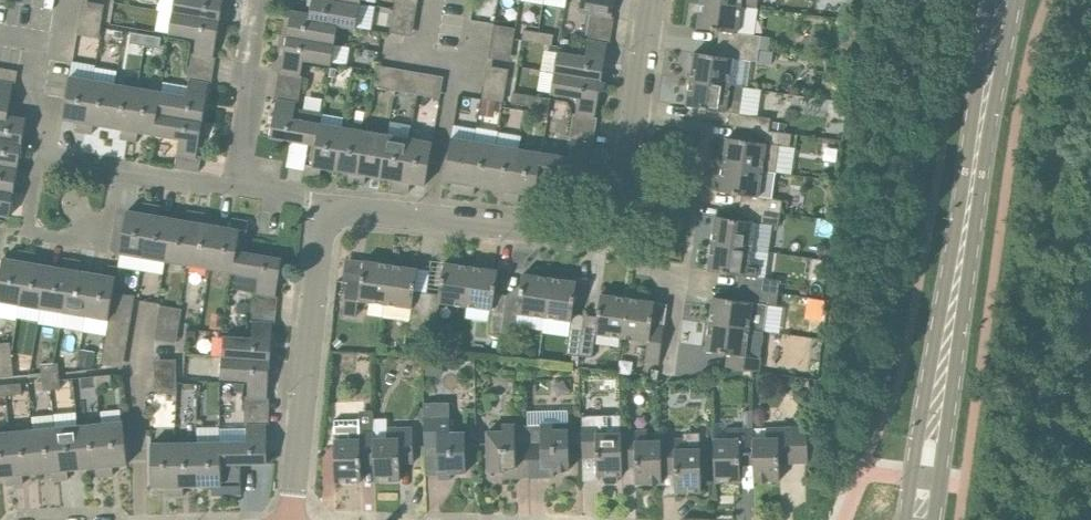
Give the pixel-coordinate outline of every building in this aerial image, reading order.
[(220,21),(224,0),(175,0),(173,13),(220,21)] [(361,3),(341,0),(313,0),(310,14),(310,19),(338,24),(338,25),(357,29),(361,3)] [(613,17),(615,0),(582,0),(580,12),(613,17)] [(741,6),(758,9),(759,0),(702,0),(702,1),(741,6)] [(738,33),(741,6),(702,1),(698,28),(721,31),(719,43),(760,49),(761,36),(738,33)] [(404,23),(406,12),(395,10),(393,22),(404,23)] [(310,19),(310,14),(292,11),(288,36),(335,44),(338,25),(338,24),(310,19)] [(90,25),(92,14),(81,12),(79,24),(90,25)] [(406,12),(404,23),(414,25),(416,14),(406,12)] [(214,58),(220,21),(173,13),(169,33),(197,38),(194,54),(214,58)] [(92,14),(90,25),(101,27),(103,16),(92,14)] [(537,43),(539,32),(524,30),(522,41),(537,43)] [(144,46),(146,35),(132,32),(130,43),(144,46)] [(539,32),(537,43),(552,46),(554,35),(539,32)] [(146,35),(144,46),(160,48),(162,38),(146,35)] [(332,64),(335,44),(288,36),(282,73),(301,76),(304,60),(332,64)] [(502,49),(504,38),(493,36),(491,47),(502,49)] [(504,38),(502,49),(513,51),(514,39),(504,38)] [(555,73),(602,81),(608,44),(589,40),(586,57),(558,52),(555,73)] [(758,62),(760,49),(719,43),(717,56),(695,53),(691,80),(730,85),(734,58),(758,62)] [(774,51),(770,50),(760,49),(758,62),(765,63),(772,64),(774,51)] [(387,78),(398,80),(400,69),(389,67),(387,78)] [(420,84),(431,86),(433,75),(422,73),(420,84)] [(596,118),(602,81),(555,73),(551,93),(579,98),(576,115),(596,118)] [(85,133),(92,80),(70,77),(63,119),(78,122),(76,131),(85,133)] [(495,90),(497,78),(486,77),(484,88),(495,90)] [(396,91),(398,80),(387,78),(385,89),(396,91)] [(497,78),(495,90),(506,91),(508,80),(497,78)] [(108,127),(115,84),(92,80),(85,133),(93,134),(94,124),(108,127)] [(726,112),(731,113),(729,125),(751,129),(770,131),(771,121),(772,118),(737,113),(740,86),(730,85),(691,80),(687,107),(726,112)] [(155,113),(203,121),(210,84),(190,81),(187,97),(161,92),(161,93),(160,92),(159,92),(155,113)] [(8,116),(14,84),(0,82),(0,120),(8,121),(8,116)] [(129,140),(137,88),(115,84),(108,127),(123,129),(121,139),(129,140)] [(429,96),(431,86),(420,84),(418,95),(429,96)] [(155,113),(159,92),(137,88),(129,140),(137,141),(139,132),(152,134),(155,113)] [(526,106),(528,95),(513,93),(512,104),(526,106)] [(528,95),(526,106),(542,109),(543,98),(528,95)] [(317,145),(321,124),(323,111),(296,107),(297,103),(277,99),(271,137),(309,144),(317,145)] [(494,117),(496,102),(482,100),(480,115),(494,117)] [(197,158),(203,121),(155,113),(152,134),(154,135),(154,134),(180,138),(177,155),(197,158)] [(23,144),(27,119),(8,116),(8,121),(0,120),(0,140),(23,144)] [(787,133),(788,123),(771,121),(770,131),(787,133)] [(336,170),(343,128),(321,124),(317,145),(309,144),(304,174),(320,177),(322,168),(336,170)] [(357,183),(365,131),(343,128),(336,170),(350,172),(348,182),(357,183)] [(787,133),(770,131),(751,129),(750,141),(727,137),(723,165),(777,172),(781,146),(790,147),(792,134),(787,133)] [(381,177),(388,135),(365,131),(357,183),(365,185),(366,175),(381,177)] [(401,191),(410,139),(388,135),(381,177),(395,180),(393,189),(401,191)] [(466,194),(475,142),(452,138),(445,180),(460,183),(458,192),(466,194)] [(410,139),(401,191),(409,192),(411,183),(426,185),(433,143),(410,139)] [(23,144),(0,140),(0,165),(19,168),(23,144)] [(538,174),(539,175),(585,182),(591,144),(572,141),(569,158),(542,153),(538,174)] [(490,188),(497,146),(475,142),(466,194),(474,195),(476,186),(490,188)] [(511,201),(520,149),(497,146),(490,188),(504,190),(503,200),(511,201)] [(538,174),(542,153),(520,149),(511,201),(519,203),(520,193),(536,196),(539,175),(538,174)] [(19,168),(0,165),(0,189),(15,192),(19,168)] [(773,199),(777,172),(723,165),(720,192),(742,195),(740,207),(781,213),(783,200),(773,199)] [(15,192),(0,189),(0,215),(10,217),(15,192)] [(143,257),(152,205),(144,204),(142,213),(127,211),(120,253),(143,257)] [(166,261),(173,218),(159,216),(160,207),(152,205),(143,257),(166,261)] [(779,226),(781,213),(740,207),(739,220),(716,217),(712,244),(752,249),(755,223),(779,226)] [(188,265),(197,213),(189,211),(187,221),(173,218),(166,261),(188,265)] [(210,268),(217,226),(203,224),(205,214),(197,213),(188,265),(210,268)] [(236,251),(244,252),(249,222),(233,219),(231,228),(217,226),(210,268),(232,272),(236,251)] [(752,249),(712,244),(709,271),(740,275),(738,288),(779,294),(781,281),(759,278),(761,265),(750,264),(752,249)] [(28,253),(20,251),(18,261),(3,258),(0,278),(0,301),(19,305),(28,253)] [(283,259),(244,252),(236,251),(232,272),(259,277),(257,293),(276,297),(283,259)] [(41,308),(49,266),(35,263),(36,254),(28,253),(19,305),(41,308)] [(64,312),(72,260),(64,259),(63,268),(49,266),(41,308),(64,312)] [(86,316),(93,273),(79,271),(81,262),(72,260),(64,312),(86,316)] [(386,304),(391,265),(365,261),(361,283),(348,282),(344,314),(357,316),(358,307),(359,300),(369,302),(386,304)] [(466,306),(471,267),(444,263),(440,295),(428,293),(422,334),(435,335),(439,302),(466,306)] [(422,334),(428,293),(415,291),(418,269),(391,265),(386,304),(383,319),(410,322),(409,332),(422,334)] [(86,316),(109,320),(111,309),(118,268),(109,266),(107,276),(93,273),(86,316)] [(502,335),(508,295),(495,293),(498,271),(471,267),(466,306),(492,310),(489,334),(502,335)] [(545,317),(550,278),(523,274),(520,297),(508,295),(502,335),(515,337),(518,313),(545,317)] [(580,356),(586,315),(573,313),(577,282),(550,278),(545,317),(572,321),(567,354),(580,356)] [(777,306),(779,294),(738,288),(736,300),(714,297),(710,324),(764,332),(767,305),(777,306)] [(623,337),(628,298),(601,294),(598,317),(586,315),(580,356),(593,358),(596,334),(623,337)] [(628,298),(623,337),(649,341),(647,357),(660,359),(665,326),(652,324),(655,302),(628,298)] [(823,302),(811,300),(808,315),(820,317),(823,302)] [(122,311),(111,309),(109,320),(120,322),(122,311)] [(122,311),(120,322),(131,324),(133,312),(122,311)] [(225,315),(213,314),(211,328),(223,330),(225,315)] [(168,330),(170,319),(159,317),(157,328),(168,330)] [(170,319),(168,330),(179,332),(181,321),(170,319)] [(223,357),(270,361),(273,323),(253,322),(252,339),(224,337),(223,357)] [(760,358),(764,332),(710,324),(706,351),(729,354),(727,367),(760,372),(762,359),(760,358)] [(196,331),(187,331),(187,341),(195,341),(196,331)] [(344,344),(338,338),(333,344),(338,349),(344,344)] [(114,355),(116,344),(105,342),(104,353),(114,355)] [(116,344),(114,355),(125,356),(127,345),(116,344)] [(95,353),(82,351),(79,367),(93,369),(95,353)] [(1,355),(2,366),(13,365),(12,354),(1,355)] [(268,398),(270,361),(223,357),(221,378),(249,380),(248,397),(268,398)] [(442,362),(425,362),(425,376),(442,376),(442,362)] [(41,378),(51,377),(59,376),(59,373),(59,371),(58,363),(40,364),(41,372),(41,374),(41,378)] [(155,383),(166,382),(166,371),(155,371),(155,383)] [(166,371),(166,382),(177,382),(177,371),(166,371)] [(96,376),(97,387),(113,386),(112,375),(96,376)] [(51,377),(52,389),(60,388),(59,380),(59,379),(59,376),(51,377)] [(82,389),(97,387),(96,376),(81,378),(82,389)] [(51,377),(41,378),(41,381),(42,390),(52,389),(51,377)] [(6,385),(7,396),(23,394),(22,383),(6,385)] [(801,388),(794,392),(793,400),(800,404),(807,401),(808,393),(801,388)] [(703,389),(692,389),(692,400),(703,400),(703,389)] [(451,433),(450,418),(450,402),(424,403),(425,447),(438,447),(439,480),(452,479),(452,473),(467,472),(466,432),(451,433)] [(744,429),(754,428),(753,412),(743,412),(744,429)] [(622,433),(622,432),(608,432),(608,423),(598,423),(598,418),(594,416),(582,416),(583,459),(597,459),(597,476),(603,476),(603,480),(606,484),(616,484),(619,480),(618,475),(623,475),(623,460),(622,433)] [(374,439),(374,429),(360,429),(360,421),(334,421),(335,440),(336,482),(362,482),(361,458),(374,457),(374,439)] [(101,424),(106,476),(114,475),(113,466),(128,464),(124,422),(101,424)] [(97,477),(106,476),(101,424),(78,426),(82,469),(96,467),(97,477)] [(530,478),(529,424),(516,425),(516,424),(503,425),(503,431),(488,432),(489,472),(504,471),(505,478),(530,478)] [(529,424),(530,478),(555,477),(555,470),(570,470),(569,430),(554,430),(554,424),(541,424),(529,424)] [(221,464),(229,464),(268,463),(267,425),(247,425),(248,442),(220,443),(221,464)] [(68,470),(82,469),(78,426),(56,428),(61,480),(69,480),(68,470)] [(753,439),(754,457),(755,481),(780,480),(780,464),(809,464),(808,427),(767,428),(767,438),(753,439)] [(53,481),(61,480),(56,428),(33,430),(37,473),(52,472),(53,481)] [(374,439),(374,457),(375,481),(401,481),(400,463),(414,463),(413,428),(387,428),(388,438),(374,439)] [(754,457),(753,439),(754,428),(744,429),(728,429),(728,439),(714,439),(715,482),(741,481),(741,458),(754,457)] [(23,474),(37,473),(33,430),(11,432),(16,485),(24,484),(23,474)] [(662,441),(661,441),(648,441),(648,431),(622,432),(622,433),(623,460),(636,460),(637,484),(662,483),(662,468),(662,441)] [(16,485),(11,432),(0,433),(0,476),(7,476),(8,485),(16,485)] [(662,441),(662,468),(675,468),(676,492),(702,491),(701,449),(687,449),(687,439),(661,439),(661,441),(662,441)] [(168,496),(176,496),(175,443),(152,444),(152,487),(167,487),(168,496)] [(184,486),(198,486),(198,443),(175,443),(176,496),(184,496),(184,486)] [(229,495),(229,464),(221,464),(220,443),(198,443),(198,486),(213,486),(213,495),(229,495)]
